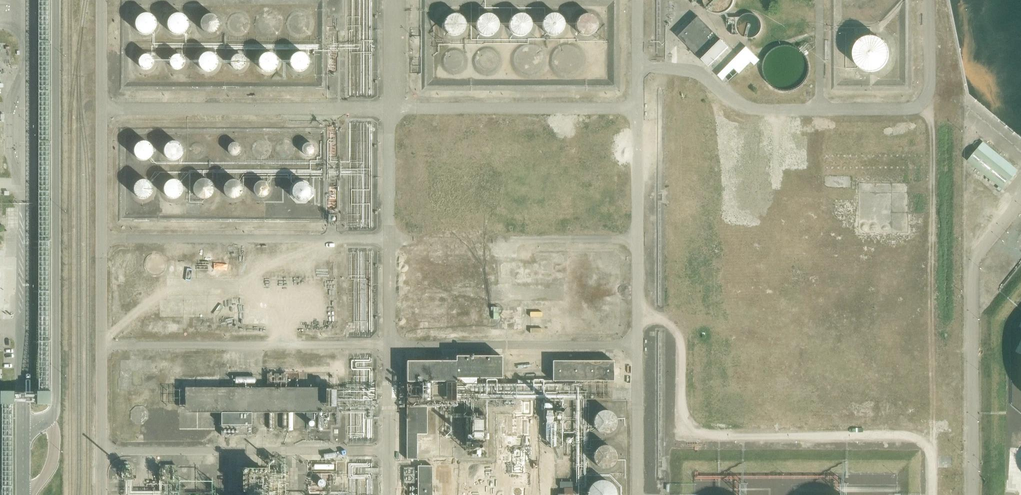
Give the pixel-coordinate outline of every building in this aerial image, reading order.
[(704,1),(705,4),(706,7),(708,9),(711,11),(713,13),(717,14),(719,14),(722,14),(726,13),(728,11),(730,9),(732,7),(734,4),(735,1),(735,0),(704,0),(704,1)] [(158,23),(158,22),(158,20),(157,18),(156,16),(155,14),(152,12),(150,11),(147,11),(145,11),(143,12),(139,14),(137,15),(136,17),(135,20),(135,22),(135,24),(136,26),(137,29),(138,30),(142,33),(146,34),(148,34),(151,33),(154,31),(156,29),(157,27),(158,25),(158,23)] [(220,22),(219,18),(217,14),(216,13),(214,12),(210,11),(206,12),(203,14),(200,17),(200,19),(199,21),(200,25),(201,27),(202,29),(204,30),(206,31),(209,32),(213,31),(217,29),(218,28),(219,26),(220,22)] [(565,23),(565,22),(565,20),(564,18),(562,15),(559,12),(555,11),(551,12),(549,13),(547,14),(545,16),(544,17),(543,20),(543,22),(543,23),(544,26),(545,29),(548,31),(549,32),(551,33),(553,33),(555,33),(558,33),(560,31),(562,30),(564,27),(565,23)] [(188,26),(189,23),(188,21),(188,19),(187,18),(186,16),(184,14),(182,13),(180,13),(178,12),(176,13),(174,13),(172,14),(170,15),(169,17),(168,18),(167,20),(167,22),(167,24),(167,27),(168,28),(169,30),(170,32),(172,33),(174,34),(176,34),(178,34),(180,34),(182,33),(184,32),(186,31),(187,29),(188,28),(188,26)] [(467,24),(467,22),(466,19),(465,17),(463,16),(460,13),(457,13),(455,12),(451,13),(447,16),(446,17),(445,19),(444,21),(444,24),(444,28),(447,32),(449,33),(450,34),(454,36),(457,35),(459,35),(463,33),(465,31),(466,29),(467,24)] [(500,24),(499,22),(499,19),(497,17),(496,16),(492,13),(490,13),(488,12),(484,13),(480,16),(479,17),(478,19),(477,22),(477,24),(477,28),(478,30),(479,32),(481,33),(483,34),(487,35),(489,35),(492,35),(496,33),(497,31),(499,28),(500,24)] [(533,23),(532,19),(531,17),(530,15),(528,14),(526,13),(522,12),(520,12),(518,13),(514,15),(513,16),(512,18),(511,21),(511,23),(511,25),(511,27),(514,31),(515,32),(517,33),(521,34),(524,34),(526,33),(528,32),(529,31),(532,27),(532,25),(533,23)] [(598,24),(598,23),(597,19),(595,16),(594,15),(592,13),(588,12),(584,13),(582,13),(580,15),(578,16),(577,18),(576,22),(576,24),(576,27),(577,29),(579,31),(582,33),(584,34),(586,34),(589,34),(591,34),(593,33),(595,31),(597,28),(598,26),(598,24)] [(744,37),(747,38),(750,38),(753,37),(755,36),(757,35),(759,33),(760,30),(761,28),(761,26),(761,23),(760,21),(759,19),(757,17),(755,16),(753,15),(751,14),(748,14),(744,15),(740,17),(739,19),(737,21),(737,25),(737,28),(737,30),(739,33),(740,35),(744,37)] [(687,21),(676,32),(710,67),(730,48),(699,16),(690,25),(687,21)] [(891,54),(891,51),(890,47),(888,44),(886,42),(883,39),(879,37),(875,36),(872,36),(868,37),(865,38),(862,40),(860,42),(857,45),(856,48),(855,51),(855,54),(855,57),(856,61),(858,64),(860,66),(862,68),(865,70),(868,71),(873,72),(875,72),(879,71),(883,69),(886,67),(888,64),(890,61),(891,58),(891,54)] [(219,61),(219,60),(218,58),(218,57),(216,53),(213,51),(211,50),(208,50),(206,50),(204,51),(201,53),(199,56),(198,60),(198,62),(199,65),(200,67),(202,69),(204,70),(207,71),(211,71),(213,70),(215,69),(217,65),(218,63),(219,61)] [(278,61),(278,60),(278,57),(276,53),(273,51),(271,50),(268,50),(265,50),(263,51),(261,53),(259,55),(258,56),(258,60),(258,64),(259,66),(260,68),(262,69),(264,70),(267,71),(271,71),(273,70),(275,68),(276,67),(278,65),(278,63),(278,61)] [(310,61),(310,60),(309,57),(307,53),(304,51),(302,50),(299,50),(297,50),(295,51),(292,53),(291,55),(289,57),(289,60),(289,64),(290,66),(291,68),(293,69),(295,70),(298,71),(302,71),(304,70),(306,68),(309,65),(309,63),(310,61)] [(155,61),(154,58),(153,56),(151,54),(148,53),(145,53),(142,54),(140,57),(139,60),(140,63),(141,66),(144,68),(147,69),(150,68),(152,67),(154,64),(155,61)] [(186,61),(185,58),(183,56),(181,54),(180,53),(178,53),(175,54),(172,56),(171,58),(170,61),(171,64),(172,66),(174,68),(175,68),(177,69),(180,69),(183,67),(185,65),(186,61)] [(246,61),(245,58),(243,55),(242,54),(240,54),(237,53),(234,54),(232,56),(231,58),(230,61),(231,64),(233,67),(235,68),(238,69),(241,68),(243,67),(245,64),(246,61)] [(40,65),(40,116),(50,116),(50,76),(49,76),(49,65),(40,65)] [(153,154),(154,152),(154,149),(153,146),(151,144),(149,142),(146,141),(143,141),(141,142),(138,143),(136,145),(135,148),(135,151),(135,154),(137,156),(139,158),(141,159),(144,160),(147,160),(149,159),(151,157),(153,154)] [(183,153),(183,150),(183,147),(181,144),(179,142),(177,141),(174,141),(171,141),(168,143),(166,145),(165,148),(165,151),(165,153),(167,156),(169,158),(171,159),(174,160),(177,159),(180,158),(182,155),(183,153)] [(234,154),(237,153),(239,150),(239,146),(238,143),(235,142),(231,142),(228,143),(226,146),(226,149),(228,152),(231,154),(234,154)] [(300,148),(302,152),(304,154),(307,155),(311,154),(313,151),(313,148),(312,145),(310,142),(307,142),(303,143),(301,145),(300,148)] [(1018,170),(983,142),(968,161),(1003,188),(1018,170)] [(153,190),(153,188),(153,185),(151,182),(149,180),(147,179),(144,178),(141,178),(138,179),(136,180),(134,182),(133,185),(132,188),(133,191),(133,193),(135,196),(137,197),(140,199),(143,199),(146,199),(148,197),(151,196),(152,193),(153,190)] [(210,191),(211,189),(211,186),(210,184),(208,181),(206,180),(204,178),(201,178),(199,178),(196,179),(194,180),(192,182),(191,184),(190,187),(190,189),(190,192),(192,194),(193,196),(195,198),(198,199),(201,199),(203,198),(206,197),(208,196),(209,194),(210,191)] [(240,192),(240,189),(240,186),(239,184),(238,182),(236,180),(233,179),(231,178),(228,178),(225,179),(223,180),(221,182),(220,184),(219,187),(219,189),(220,192),(221,194),(223,196),(225,198),(227,199),(230,199),(232,199),(235,198),(237,196),(239,194),(240,192)] [(181,192),(182,190),(182,187),(181,184),(179,182),(177,180),(174,179),(171,179),(168,180),(166,182),(164,185),(163,188),(163,190),(165,193),(166,196),(169,197),(172,198),(175,198),(177,197),(180,195),(181,192)] [(252,189),(253,192),(255,195),(258,196),(262,196),(265,194),(267,192),(268,188),(267,185),(265,182),(261,180),(258,181),(254,182),(252,185),(252,189)] [(311,193),(311,191),(311,189),(311,187),(310,185),(309,184),(307,182),(305,181),(304,181),(302,180),(300,180),(298,181),(296,182),(294,183),(293,184),(292,186),(291,188),(291,190),(291,192),(291,194),(292,196),(293,197),(294,199),(296,200),(298,201),(299,201),(301,201),(303,201),(305,200),(307,199),(309,198),(310,196),(311,195),(311,193)] [(484,281),(479,250),(468,245),(465,241),(458,242),(453,252),(452,243),(444,248),(450,251),(429,255),(421,271),(418,271),(420,280),(415,283),(420,285),(421,291),(425,291),(428,308),(439,306),(440,308),(448,312),(451,305),(469,303),(475,312),(481,316),(486,315),(495,297),(485,282),(484,281)] [(501,378),(501,356),(455,356),(455,361),(406,361),(406,381),(456,381),(456,378),(501,378)] [(613,381),(613,361),(552,361),(552,381),(613,381)] [(3,404),(11,404),(14,404),(14,401),(14,393),(14,390),(0,390),(0,404),(3,404)] [(37,400),(38,404),(52,403),(52,390),(48,390),(41,390),(37,390),(37,393),(37,400)] [(416,459),(416,443),(416,434),(426,434),(426,407),(407,407),(406,459),(416,459)] [(617,421),(617,420),(617,418),(616,416),(614,412),(610,409),(606,408),(603,409),(601,409),(597,412),(595,414),(594,416),(593,420),(594,422),(594,424),(596,428),(598,430),(600,431),(604,432),(606,432),(609,431),(612,430),(613,429),(616,425),(617,423),(617,421)] [(5,410),(5,441),(13,441),(13,410),(5,410)] [(252,413),(221,413),(221,436),(251,436),(252,413)] [(483,437),(483,419),(473,419),(473,436),(483,437)] [(616,456),(617,456),(616,453),(615,451),(615,449),(613,447),(612,446),(609,445),(607,444),(604,444),(603,444),(600,445),(599,446),(597,447),(595,449),(594,451),(593,453),(593,456),(593,457),(594,460),(595,462),(596,464),(599,466),(602,467),(604,467),(606,467),(609,467),(613,464),(615,461),(616,458),(616,456)] [(267,483),(267,467),(244,466),(243,486),(249,486),(249,477),(254,477),(254,488),(262,488),(262,483),(267,483)] [(417,484),(417,494),(432,494),(432,468),(417,468),(417,484)] [(617,493),(616,490),(615,487),(613,484),(611,482),(610,481),(607,479),(604,479),(601,478),(598,479),(596,480),(594,481),(591,483),(590,485),(588,488),(587,491),(587,493),(587,494),(616,494),(616,493),(617,493)]
